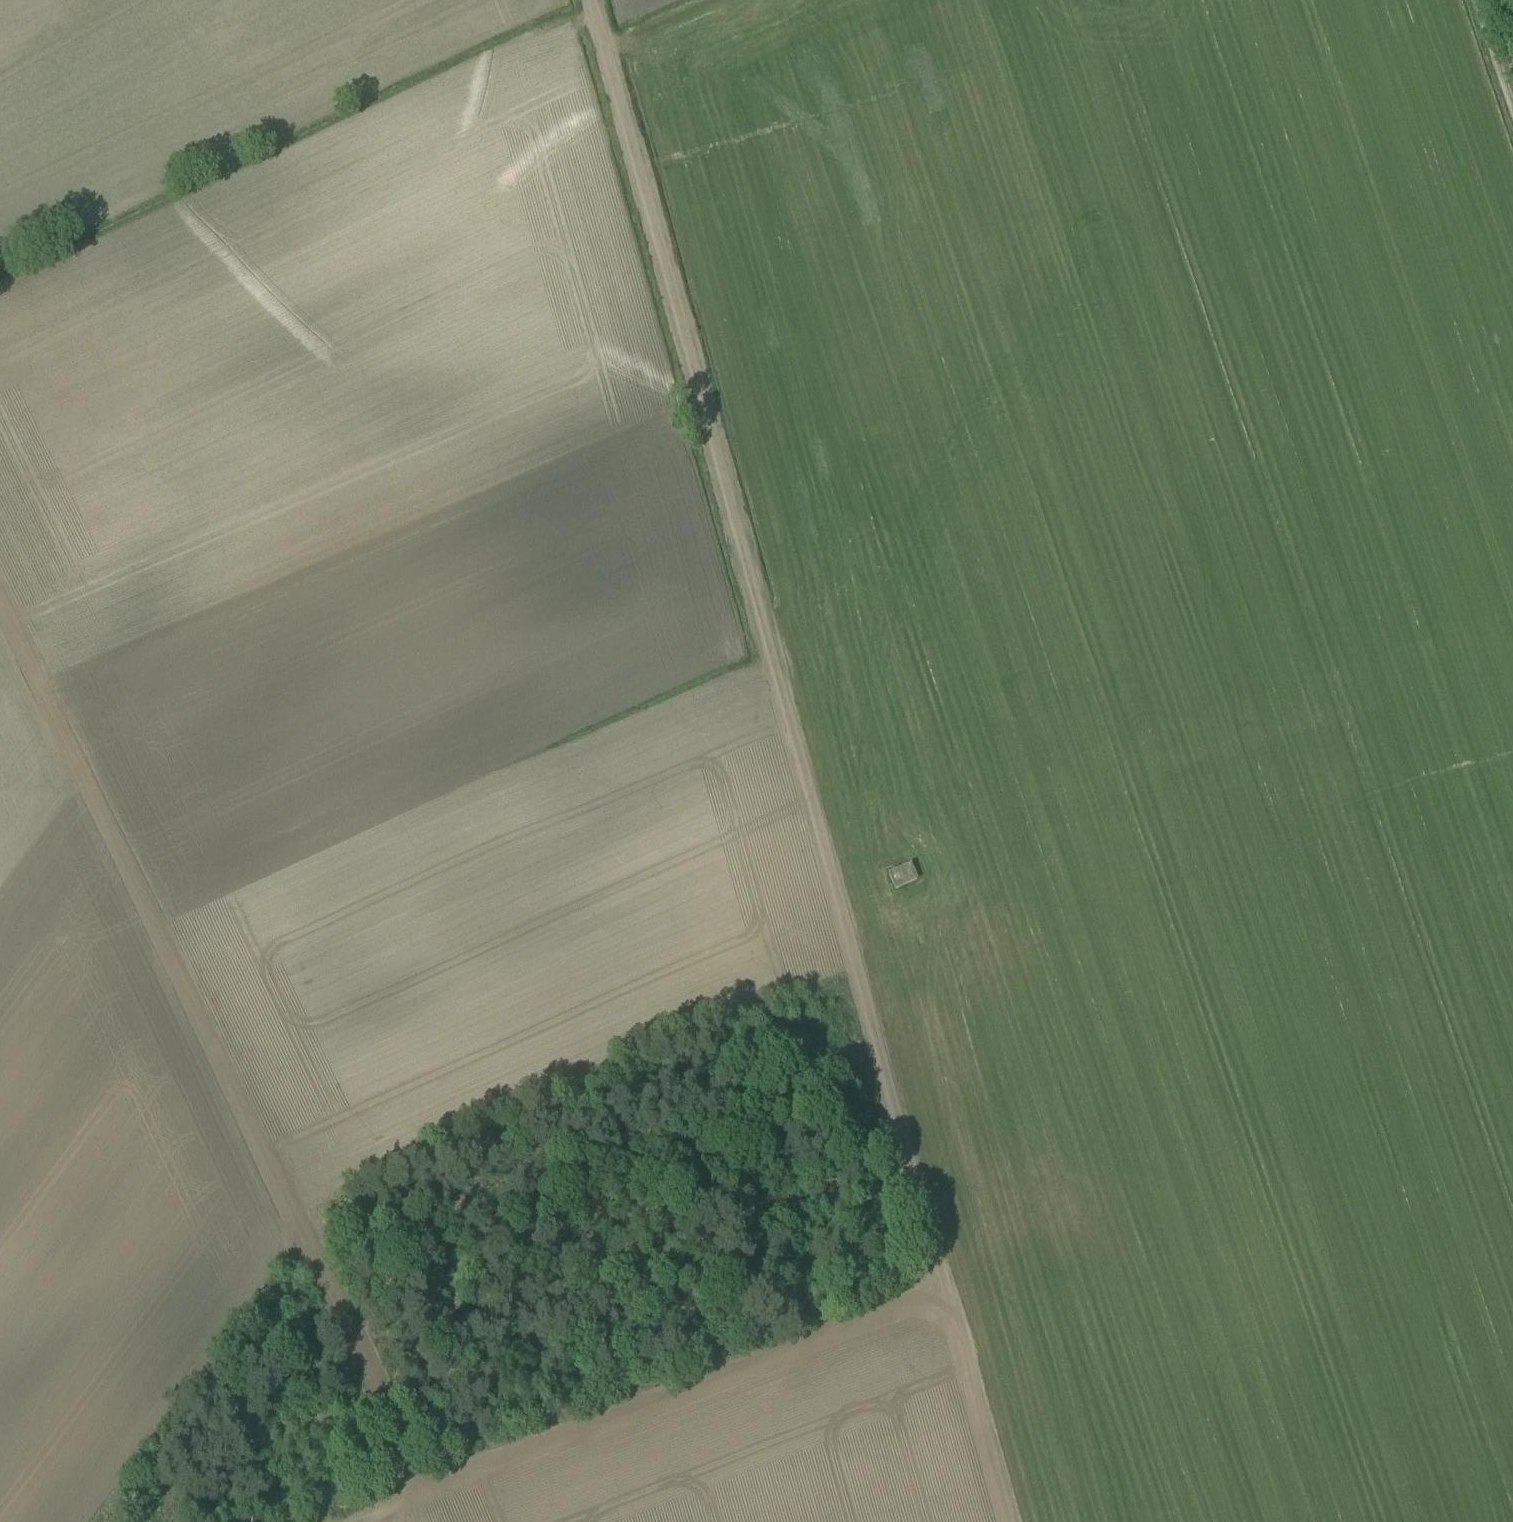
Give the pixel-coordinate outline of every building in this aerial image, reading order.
[(888,874),(895,889),(917,879),(910,865),(888,874)]
